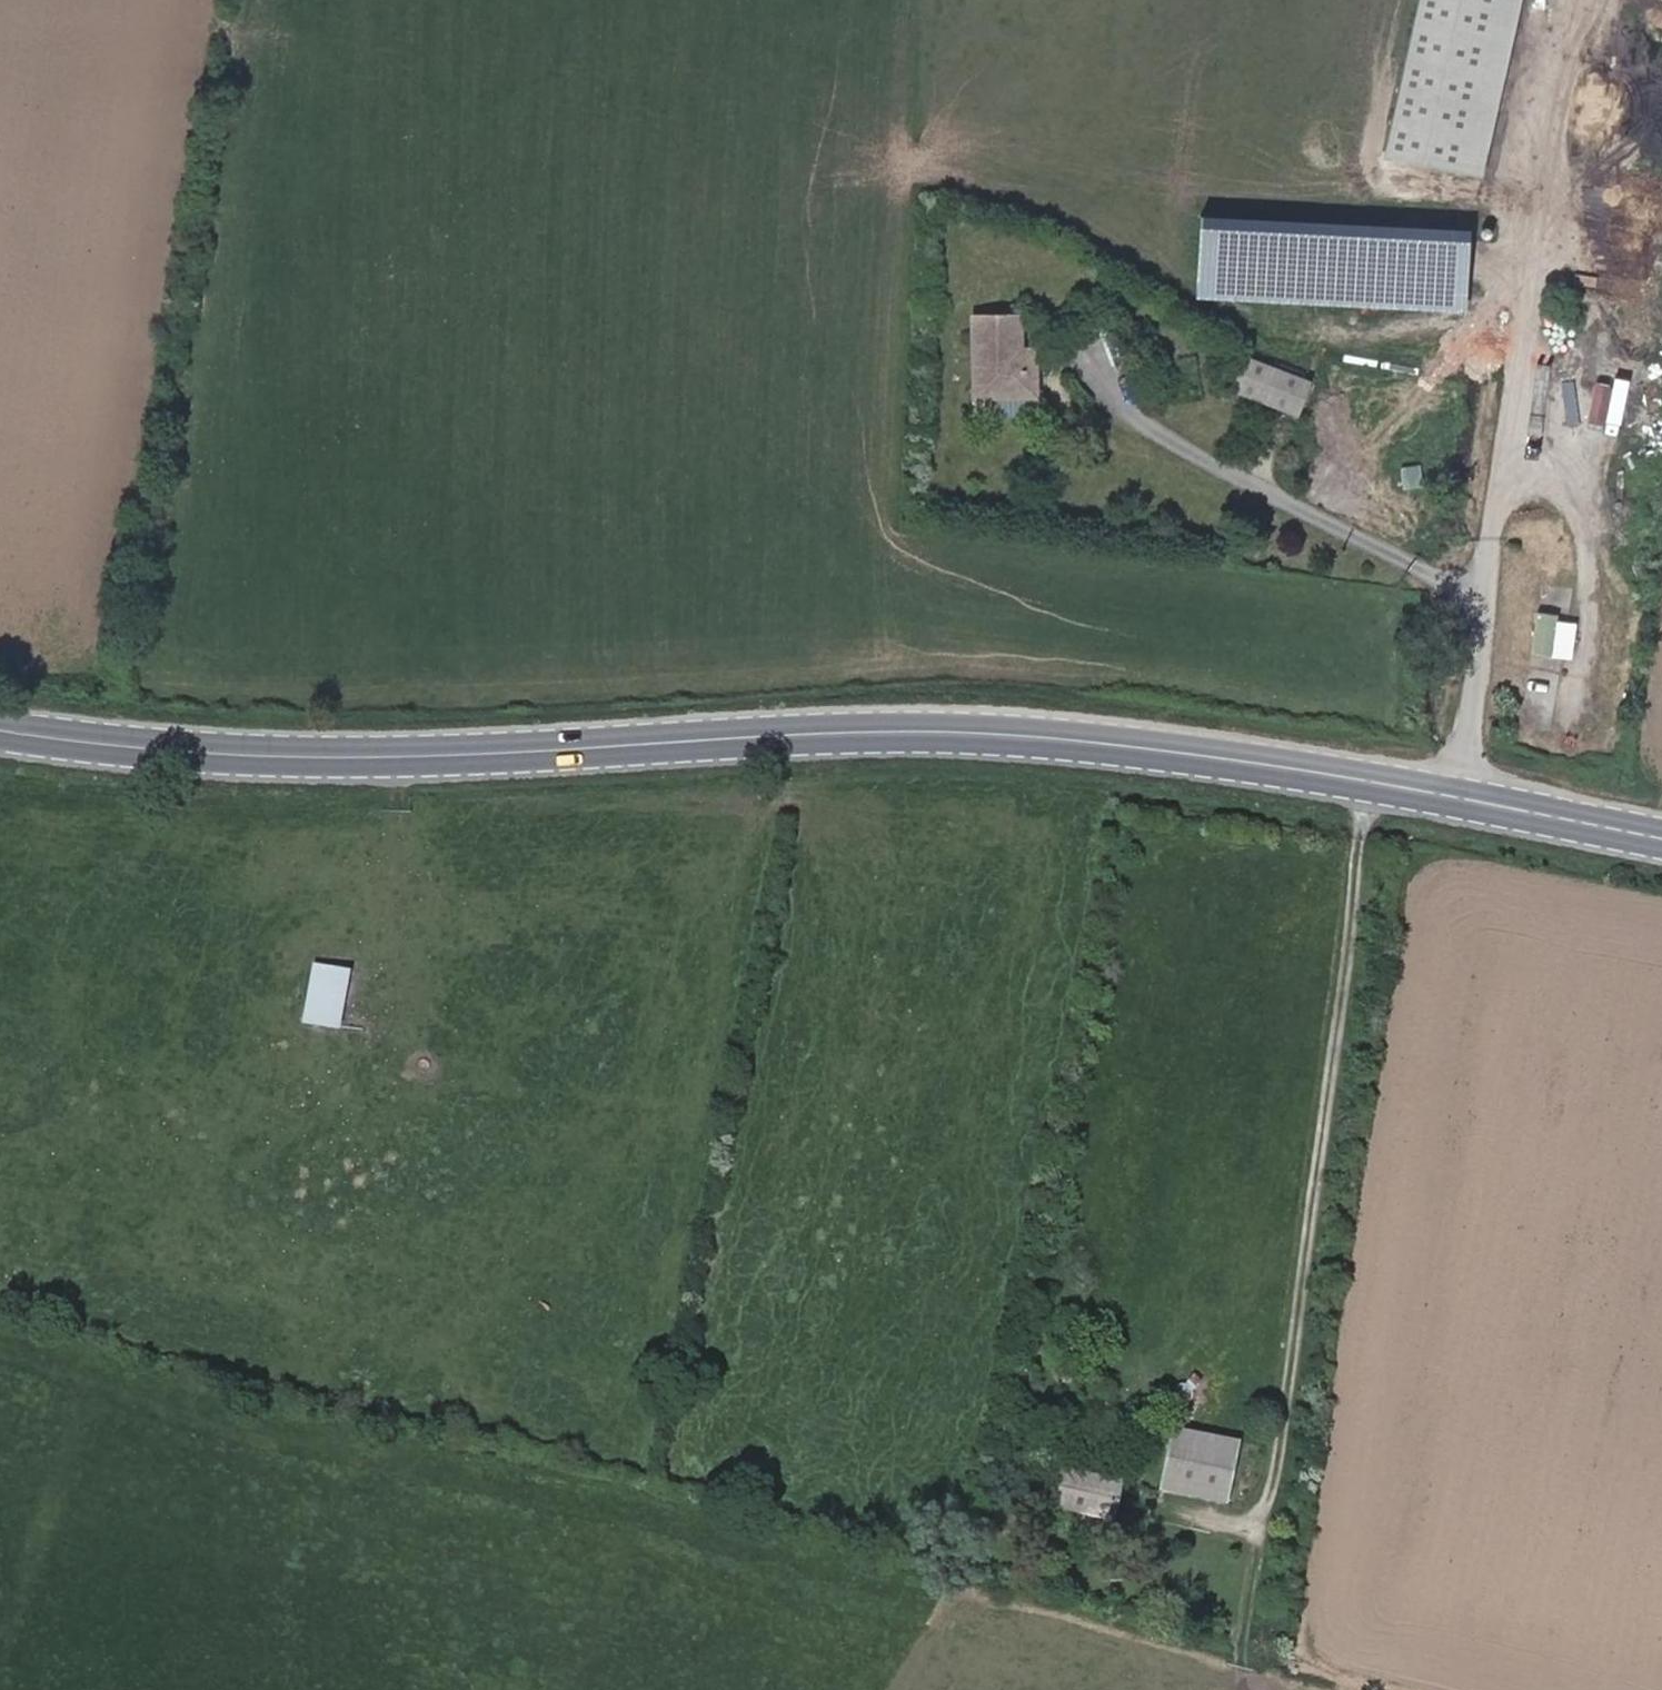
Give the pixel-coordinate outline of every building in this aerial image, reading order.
[(1436,293),(1435,307),(1468,310),(1469,296),(1436,293)] [(1021,317),(974,317),(974,397),(1036,397),(1036,361),(1021,361),(1021,350),(1021,317)] [(1021,361),(1036,361),(1036,350),(1021,350),(1021,361)] [(1311,384),(1245,358),(1233,390),(1299,415),(1311,384)] [(1404,490),(1425,486),(1421,464),(1401,468),(1404,490)] [(348,974),(319,969),(308,1029),(339,1034),(348,974)] [(1232,1448),(1164,1435),(1155,1488),(1223,1500),(1232,1448)] [(1060,1463),(1051,1506),(1118,1520),(1127,1478),(1060,1463)]
